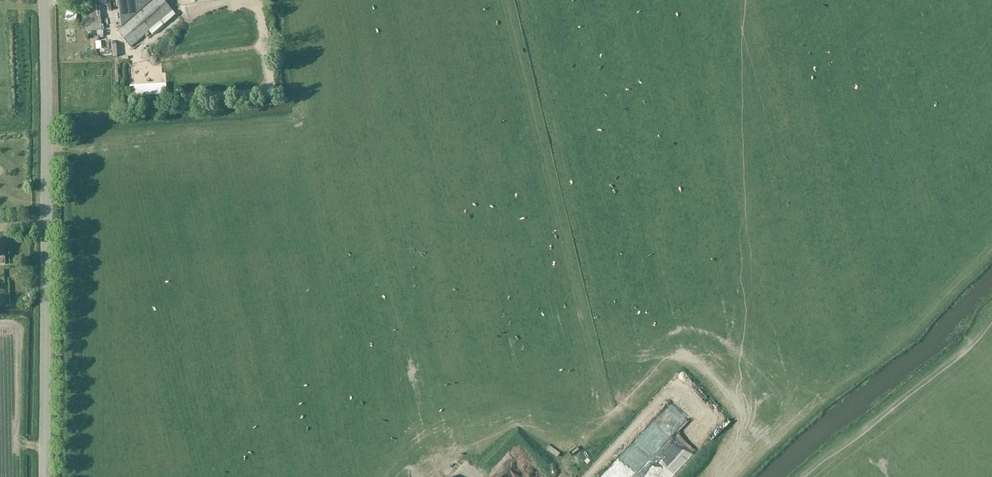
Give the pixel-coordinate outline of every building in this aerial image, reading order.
[(123,28),(122,29),(117,33),(130,49),(172,12),(162,0),(119,0),(123,28)] [(100,8),(83,10),(85,32),(102,31),(100,8)] [(591,468),(582,476),(600,476),(591,468)]
